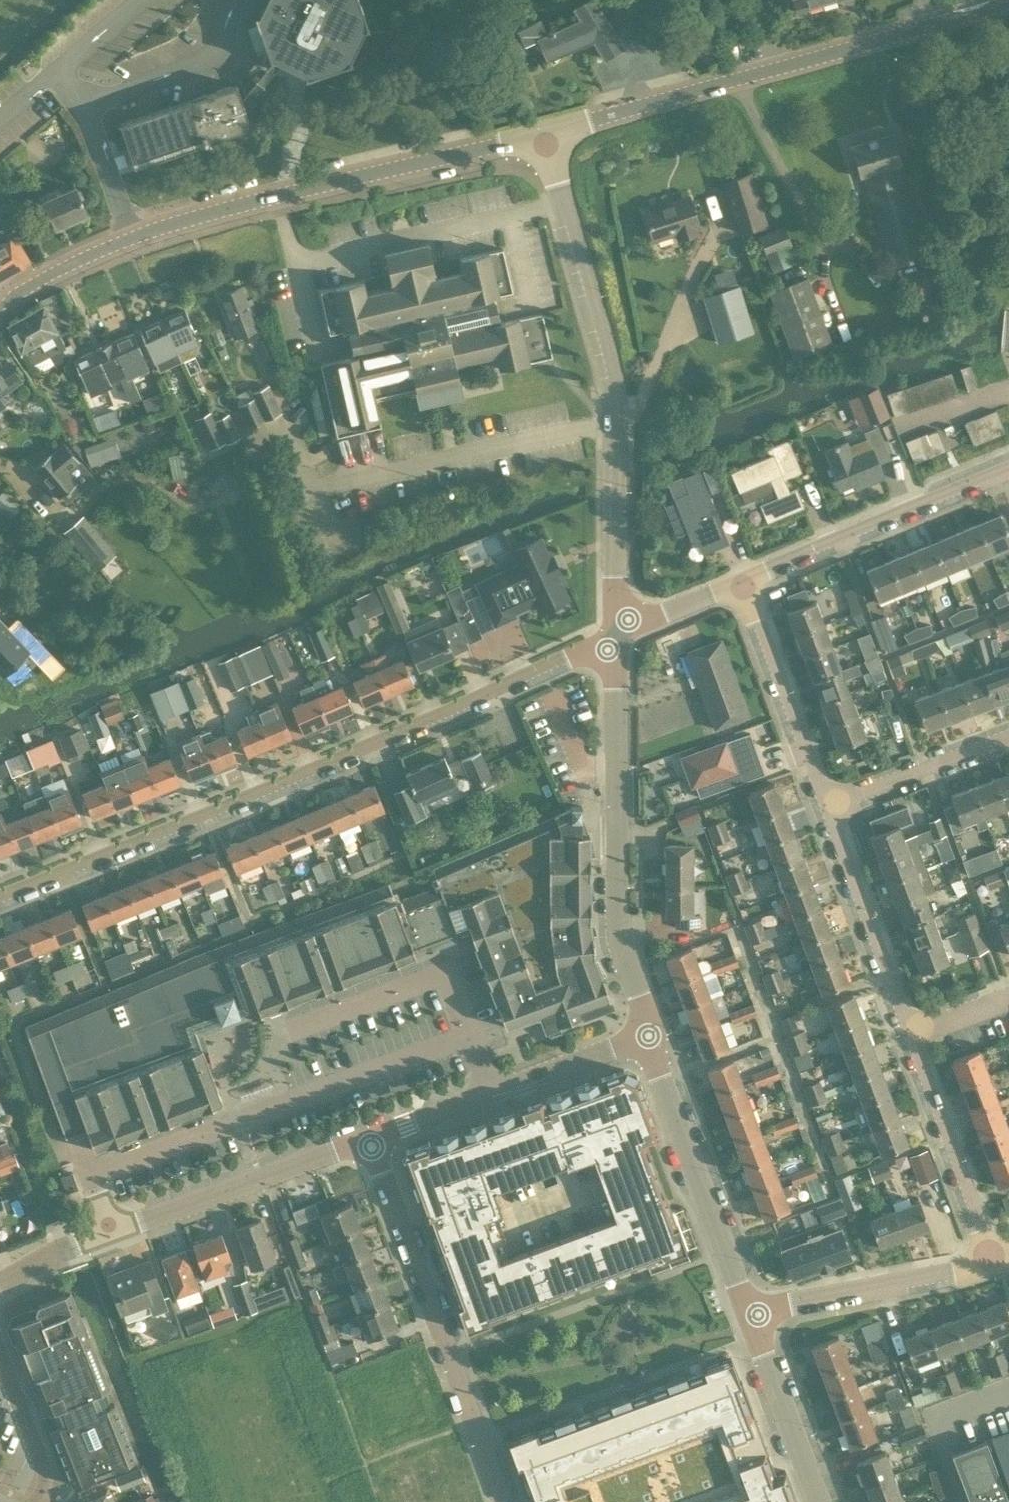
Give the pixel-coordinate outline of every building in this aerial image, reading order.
[(241,99),(244,107),(280,62),(305,74),(305,78),(352,62),(349,59),(365,28),(368,28),(359,0),(265,0),(258,14),(255,14),(258,24),(267,50),(271,61),(273,59),(274,59),(241,99)] [(516,32),(522,46),(540,38),(549,58),(593,38),(604,56),(617,48),(621,45),(593,0),(587,0),(574,8),(581,19),(546,35),(543,26),(540,21),(528,26),(518,31),(516,32)] [(822,5),(821,0),(793,0),(797,13),(822,5)] [(236,84),(120,123),(135,167),(136,166),(134,161),(202,138),(204,144),(208,143),(208,142),(220,138),(251,128),(244,107),(241,99),(236,84)] [(916,222),(920,221),(919,216),(915,217),(899,166),(902,165),(892,134),(851,147),(860,177),(863,175),(891,268),(927,257),(916,222)] [(738,231),(766,223),(751,173),(722,182),(738,231)] [(56,228),(87,214),(75,187),(44,201),(56,228)] [(693,227),(699,226),(690,199),(666,206),(665,203),(643,210),(653,240),(676,233),(678,239),(695,233),(693,227)] [(0,214),(0,264),(7,275),(30,261),(14,234),(1,213),(0,214)] [(774,273),(799,264),(786,228),(761,237),(774,273)] [(36,241),(40,250),(50,245),(45,236),(36,241)] [(463,272),(436,278),(432,264),(428,243),(384,253),(389,274),(392,288),(366,294),(362,280),(319,290),(329,333),(348,329),(354,356),(320,364),(336,435),(381,425),(374,397),(415,387),(418,401),(462,392),(455,363),(496,354),(499,368),(553,356),(543,313),(500,322),(494,296),(513,291),(503,248),(459,258),(463,272)] [(794,358),(831,344),(807,276),(769,290),(794,358)] [(718,342),(753,331),(738,285),(704,296),(718,342)] [(252,316),(252,315),(242,286),(220,295),(236,335),(256,327),(252,316)] [(17,349),(23,346),(34,365),(61,350),(60,349),(65,346),(44,306),(9,325),(10,327),(6,329),(17,349)] [(184,309),(162,318),(177,353),(181,361),(194,354),(196,350),(194,345),(199,343),(184,309)] [(177,353),(162,318),(140,328),(158,371),(181,361),(177,353)] [(129,369),(131,375),(148,368),(133,332),(110,342),(124,372),(129,369)] [(103,381),(106,387),(112,385),(110,381),(119,377),(130,404),(141,399),(131,375),(129,369),(124,372),(110,342),(94,349),(108,379),(103,381)] [(108,379),(94,349),(75,357),(90,394),(106,387),(103,381),(108,379)] [(857,357),(848,361),(852,372),(861,368),(857,357)] [(967,391),(977,388),(969,365),(960,368),(967,391)] [(16,393),(6,379),(5,380),(0,372),(0,404),(16,393)] [(941,376),(948,400),(958,396),(950,373),(941,376)] [(929,380),(937,403),(948,400),(941,376),(929,380)] [(919,383),(926,407),(937,403),(929,380),(919,383)] [(908,387),(915,410),(926,407),(919,383),(908,387)] [(252,393),(254,397),(237,405),(248,427),(280,412),(268,385),(252,393)] [(878,387),(857,395),(869,425),(889,417),(878,387)] [(897,391),(904,414),(915,410),(908,387),(897,391)] [(107,389),(98,393),(105,411),(114,408),(108,392),(107,389)] [(894,417),(904,414),(897,391),(887,394),(894,417)] [(97,412),(91,414),(98,429),(108,425),(102,410),(97,412)] [(984,415),(993,437),(1004,432),(994,411),(984,415)] [(226,442),(238,435),(228,414),(215,420),(225,439),(225,441),(226,442)] [(974,420),(983,441),(993,437),(984,415),(974,420)] [(62,422),(62,428),(67,433),(73,434),(77,430),(77,425),(72,419),(66,418),(62,422)] [(215,420),(200,428),(210,448),(225,441),(225,439),(215,420)] [(973,446),(983,441),(974,420),(964,424),(973,446)] [(833,447),(823,451),(829,466),(840,490),(881,472),(876,459),(889,454),(877,427),(865,432),(867,438),(849,445),(847,441),(837,445),(836,445),(833,446),(833,447)] [(926,434),(935,456),(945,452),(936,430),(926,434)] [(926,434),(916,438),(916,439),(924,460),(935,456),(926,434)] [(914,464),(924,460),(916,439),(905,443),(914,464)] [(99,440),(84,445),(91,464),(105,459),(99,440)] [(767,523),(803,509),(795,490),(788,493),(783,480),(801,473),(789,440),(766,449),(769,456),(731,472),(739,492),(771,479),(778,498),(760,506),(767,523)] [(51,451),(32,467),(58,498),(66,491),(67,493),(71,490),(70,488),(77,482),(67,471),(79,461),(64,442),(52,452),(51,451)] [(714,466),(703,470),(712,492),(723,488),(714,466)] [(688,492),(674,498),(693,546),(699,543),(704,554),(706,554),(704,550),(727,541),(728,541),(699,470),(698,471),(699,471),(682,478),(687,490),(688,492)] [(20,508),(2,491),(0,494),(0,508),(10,517),(20,508)] [(989,553),(1008,544),(1008,537),(999,514),(977,523),(989,553)] [(83,517),(65,532),(96,569),(99,566),(114,554),(83,517)] [(967,562),(989,553),(977,523),(955,533),(967,562)] [(945,572),(967,562),(955,533),(933,542),(945,572)] [(476,579),(477,582),(460,590),(470,610),(484,603),(495,627),(516,617),(515,614),(536,604),(540,611),(567,598),(556,574),(559,573),(552,557),(549,558),(540,538),(512,551),(516,560),(476,579)] [(911,552),(923,581),(945,572),(933,542),(911,552)] [(901,591),(923,581),(911,552),(888,561),(901,591)] [(878,600),(901,591),(888,561),(866,571),(878,600)] [(389,580),(376,585),(378,589),(382,598),(395,593),(389,580)] [(850,614),(861,611),(852,587),(842,591),(847,598),(849,612),(850,614)] [(378,589),(357,598),(359,603),(363,614),(373,610),(375,615),(379,614),(387,610),(384,605),(382,598),(378,589)] [(1008,602),(1008,600),(1005,591),(993,598),(998,606),(1008,602)] [(390,619),(403,613),(395,593),(382,598),(387,610),(390,619)] [(794,635),(824,624),(815,601),(785,612),(794,635)] [(359,603),(352,605),(356,617),(363,614),(359,603)] [(960,609),(965,620),(977,615),(974,606),(960,609)] [(953,625),(965,620),(960,609),(948,617),(953,625)] [(995,615),(1000,630),(1008,626),(1008,610),(1000,613),(995,615)] [(865,622),(861,611),(850,614),(857,626),(865,622)] [(403,613),(390,619),(396,633),(409,627),(403,613)] [(363,614),(356,617),(363,632),(370,629),(367,623),(367,621),(366,619),(363,614)] [(883,653),(896,648),(885,616),(873,620),(883,653)] [(356,617),(350,619),(356,635),(363,632),(356,617)] [(452,655),(441,628),(437,619),(412,629),(413,631),(403,635),(417,670),(452,655)] [(985,619),(968,626),(973,639),(982,635),(990,632),(985,619)] [(794,635),(802,658),(832,647),(824,624),(794,635)] [(916,627),(920,638),(931,633),(930,624),(916,627)] [(968,626),(945,636),(950,648),(973,639),(968,626)] [(909,643),(920,638),(916,627),(904,635),(909,643)] [(322,628),(307,635),(319,661),(333,655),(322,628)] [(0,638),(0,661),(33,684),(50,659),(6,629),(0,638)] [(713,729),(748,717),(722,640),(687,652),(713,729)] [(934,640),(923,645),(927,655),(940,648),(934,640)] [(927,655),(923,645),(911,649),(912,659),(927,655)] [(811,680),(841,669),(832,647),(802,658),(811,680)] [(875,647),(864,651),(867,659),(878,655),(875,647)] [(277,680),(288,675),(276,648),(265,653),(277,680)] [(999,652),(1005,666),(1008,678),(1008,648),(999,652)] [(245,654),(233,659),(243,685),(256,680),(245,654)] [(373,659),(388,695),(412,684),(401,659),(389,665),(384,654),(373,659)] [(882,666),(878,655),(867,659),(874,671),(882,666)] [(887,661),(894,680),(905,676),(898,657),(887,661)] [(243,685),(233,659),(218,665),(229,691),(243,685)] [(363,706),(388,695),(373,659),(362,664),(367,674),(352,681),(363,706)] [(1005,666),(982,674),(993,703),(1008,697),(1008,678),(1005,666)] [(819,703),(849,692),(841,669),(811,680),(819,703)] [(982,674),(959,683),(970,712),(993,703),(982,674)] [(180,684),(189,708),(204,702),(195,678),(180,684)] [(159,719),(189,708),(180,684),(178,681),(149,692),(159,719)] [(970,712),(959,683),(937,691),(947,720),(970,712)] [(327,722),(316,697),(311,684),(298,689),(304,702),(291,708),(302,733),(304,732),(305,736),(318,730),(316,726),(327,722)] [(341,686),(316,697),(327,722),(352,711),(341,686)] [(881,689),(883,704),(894,699),(889,688),(881,689)] [(947,720),(937,691),(914,700),(925,729),(947,720)] [(819,703),(828,726),(858,715),(849,692),(819,703)] [(894,699),(883,704),(891,716),(898,711),(894,699)] [(118,702),(101,708),(107,723),(124,717),(118,702)] [(259,721),(269,747),(291,738),(279,709),(274,706),(256,713),(255,712),(259,721)] [(99,709),(87,713),(95,732),(106,728),(99,709)] [(137,713),(127,717),(133,730),(142,726),(137,713)] [(858,715),(828,726),(836,749),(867,738),(858,715)] [(269,747),(259,721),(236,730),(246,756),(269,747)] [(200,734),(213,770),(222,766),(223,771),(237,765),(235,761),(236,761),(226,735),(213,740),(209,730),(200,734)] [(59,739),(67,757),(87,749),(80,731),(59,739)] [(749,731),(680,757),(694,798),(764,773),(749,731)] [(178,743),(176,744),(190,779),(191,778),(193,783),(207,777),(205,773),(213,770),(200,734),(198,735),(199,736),(178,744),(178,743)] [(51,739),(26,749),(33,767),(47,762),(48,764),(60,760),(51,739)] [(410,783),(394,790),(399,800),(409,822),(424,815),(417,799),(457,780),(455,777),(468,771),(476,790),(493,782),(477,747),(459,755),(460,757),(449,762),(446,756),(405,774),(410,783)] [(26,772),(32,769),(26,754),(20,756),(26,772)] [(142,755),(120,764),(121,765),(121,766),(125,776),(135,801),(157,792),(147,767),(142,756),(142,755)] [(169,758),(147,767),(157,792),(165,789),(167,793),(179,788),(177,783),(179,783),(169,758)] [(121,766),(100,775),(104,784),(114,809),(135,801),(125,776),(121,766)] [(996,779),(1007,808),(1008,807),(1008,775),(996,779)] [(983,817),(1007,808),(996,779),(973,788),(983,817)] [(748,792),(758,817),(783,808),(773,783),(748,792)] [(104,784),(82,794),(92,818),(114,809),(104,784)] [(374,785),(349,795),(359,820),(384,810),(374,785)] [(66,786),(44,794),(45,798),(59,832),(67,829),(69,834),(81,828),(79,824),(81,824),(67,790),(66,786)] [(952,804),(943,808),(952,833),(964,829),(962,825),(975,820),(978,829),(987,826),(983,817),(973,788),(950,797),(952,804)] [(44,794),(22,803),(27,815),(27,816),(37,841),(58,832),(59,832),(45,798),(44,794)] [(359,820),(349,795),(324,806),(334,830),(359,820)] [(694,804),(675,812),(680,826),(700,819),(695,807),(694,804)] [(334,830),(324,806),(300,816),(310,840),(334,830)] [(564,810),(428,870),(434,888),(438,886),(454,930),(466,926),(467,927),(469,927),(468,925),(473,923),(477,934),(472,936),(506,1027),(539,1015),(546,1012),(549,1020),(557,1017),(601,1000),(586,960),(581,922),(581,834),(581,806),(570,806),(570,807),(567,808),(564,810)] [(870,837),(878,859),(916,845),(913,837),(904,840),(900,827),(913,822),(907,807),(887,814),(892,829),(870,837)] [(758,817),(767,842),(792,833),(783,808),(758,817)] [(0,814),(0,856),(15,850),(5,824),(1,814),(0,814)] [(27,816),(5,824),(15,850),(37,841),(27,816)] [(310,840),(300,816),(275,826),(285,851),(310,840)] [(931,830),(923,833),(926,842),(933,839),(934,839),(944,835),(940,822),(939,819),(929,822),(931,830)] [(712,834),(725,829),(722,820),(708,825),(712,834)] [(285,851),(275,826),(249,837),(259,861),(285,851)] [(725,829),(712,834),(715,843),(728,838),(725,829)] [(767,842),(776,867),(801,858),(792,833),(767,842)] [(235,872),(259,861),(249,837),(224,847),(235,872)] [(368,842),(375,859),(382,854),(376,839),(368,842)] [(366,861),(375,859),(368,842),(360,846),(366,861)] [(664,888),(692,888),(692,845),(665,845),(664,888)] [(886,882),(924,868),(916,845),(878,859),(886,882)] [(941,849),(937,851),(941,862),(954,857),(950,846),(944,848),(941,849)] [(212,852),(190,860),(200,884),(201,883),(205,893),(227,884),(223,874),(221,875),(212,852)] [(979,854),(963,860),(968,875),(983,869),(984,869),(979,854)] [(360,858),(349,863),(353,872),(364,868),(360,858)] [(785,892),(810,883),(801,858),(776,867),(785,892)] [(168,870),(178,893),(200,884),(190,860),(168,870)] [(327,860),(319,862),(326,879),(333,875),(327,860)] [(326,879),(319,862),(311,866),(317,881),(326,879)] [(957,865),(945,869),(950,882),(961,877),(957,865)] [(932,891),(924,868),(886,882),(894,905),(924,894),(932,891)] [(726,874),(730,883),(743,879),(740,869),(726,874)] [(1002,869),(992,873),(995,883),(1006,879),(1002,869)] [(156,902),(178,893),(168,870),(146,878),(156,902)] [(315,887),(310,876),(299,880),(304,892),(315,887)] [(134,911),(156,902),(146,878),(125,887),(134,911)] [(743,879),(730,883),(733,893),(746,888),(743,879)] [(270,883),(277,900),(284,895),(278,880),(270,883)] [(960,881),(950,884),(957,897),(965,893),(960,881)] [(270,883),(262,887),(268,902),(277,900),(270,883)] [(794,917),(819,908),(810,883),(785,892),(794,917)] [(196,955),(23,1028),(64,1138),(65,1138),(64,1135),(85,1128),(93,1151),(113,1144),(221,1104),(194,1031),(219,1021),(219,1022),(239,1015),(238,1014),(247,1011),(250,1018),(414,957),(412,950),(456,934),(454,930),(438,886),(434,888),(394,903),(387,884),(196,955)] [(103,896),(113,919),(134,911),(125,887),(103,896)] [(691,916),(692,888),(664,888),(664,916),(674,916),(674,928),(699,928),(699,916),(691,916)] [(903,927),(932,916),(924,894),(894,905),(903,927)] [(90,928),(113,919),(103,896),(81,905),(90,928)] [(211,908),(201,912),(206,924),(215,920),(216,920),(211,908)] [(803,942),(828,932),(819,908),(794,917),(803,942)] [(69,909),(46,919),(57,945),(80,935),(69,909)] [(973,913),(955,920),(960,931),(967,928),(977,924),(973,913)] [(911,949),(940,938),(932,916),(903,927),(911,949)] [(997,925),(994,918),(984,922),(994,947),(1004,944),(1008,954),(1008,921),(997,925)] [(57,945),(46,919),(23,928),(34,954),(57,945)] [(229,919),(218,923),(222,936),(234,931),(231,924),(229,919)] [(748,934),(761,929),(758,919),(745,924),(748,934)] [(167,926),(172,937),(182,933),(177,921),(167,926)] [(968,954),(986,947),(977,924),(967,928),(960,931),(968,954)] [(163,941),(172,937),(167,926),(157,930),(161,941),(163,941)] [(34,954),(23,928),(1,938),(11,964),(34,954)] [(761,929),(748,934),(752,943),(765,938),(761,929)] [(813,967),(838,957),(828,932),(803,942),(813,967)] [(172,937),(163,941),(170,957),(178,954),(172,937)] [(1,938),(0,938),(0,968),(11,964),(1,938)] [(949,962),(940,938),(911,949),(919,973),(949,962)] [(126,951),(127,955),(136,951),(132,941),(122,944),(126,951)] [(690,949),(665,958),(674,983),(700,974),(712,969),(710,963),(703,959),(695,962),(690,949)] [(111,979),(113,978),(133,970),(127,955),(126,951),(103,960),(111,979)] [(734,954),(722,958),(725,968),(737,963),(734,954)] [(847,983),(838,957),(813,967),(822,992),(847,983)] [(722,958),(710,963),(712,969),(713,972),(725,968),(722,958)] [(80,961),(67,966),(71,976),(84,970),(80,961)] [(71,976),(67,966),(54,972),(58,981),(71,976)] [(767,983),(780,978),(776,969),(763,974),(767,983)] [(700,974),(674,983),(683,1008),(709,999),(700,974)] [(783,987),(780,978),(767,983),(770,992),(783,987)] [(34,980),(21,985),(25,994),(38,989),(34,980)] [(25,994),(21,985),(8,990),(12,1000),(25,994)] [(826,1004),(835,1029),(860,1020),(851,995),(826,1004)] [(709,999),(683,1008),(692,1033),(718,1023),(709,999)] [(753,1004),(741,1009),(744,1017),(756,1013),(753,1004)] [(741,1009),(729,1013),(732,1022),(744,1017),(741,1009)] [(793,1014),(781,1018),(785,1031),(797,1027),(793,1014)] [(835,1029),(844,1054),(870,1044),(860,1020),(835,1029)] [(727,1049),(718,1023),(692,1033),(702,1058),(727,1049)] [(789,1045),(806,1039),(802,1030),(786,1036),(789,1045)] [(806,1039),(789,1045),(793,1055),(809,1048),(806,1039)] [(844,1054),(854,1078),(879,1069),(870,1044),(844,1054)] [(768,1047),(759,1050),(762,1061),(772,1058),(768,1047)] [(951,1059),(960,1085),(986,1075),(976,1050),(951,1059)] [(717,1095),(741,1086),(732,1060),(707,1069),(717,1095)] [(776,1067),(764,1072),(768,1081),(780,1076),(776,1067)] [(421,1207),(466,1330),(686,1249),(647,1144),(661,1138),(636,1072),(626,1068),(406,1149),(401,1159),(419,1208),(421,1207)] [(854,1078),(863,1103),(888,1093),(879,1069),(854,1078)] [(764,1072),(752,1076),(754,1081),(756,1085),(768,1081),(764,1072)] [(986,1075),(960,1085),(970,1110),(995,1100),(986,1075)] [(804,1085),(808,1095),(821,1090),(818,1080),(804,1085)] [(726,1120),(750,1110),(741,1086),(717,1095),(726,1120)] [(821,1090),(808,1095),(812,1104),(825,1099),(821,1090)] [(888,1093),(863,1103),(872,1128),(897,1119),(888,1093)] [(995,1100),(970,1110),(979,1135),(1005,1125),(995,1100)] [(726,1120),(735,1145),(760,1136),(750,1110),(726,1120)] [(795,1117),(783,1122),(786,1131),(799,1126),(795,1117)] [(907,1144),(897,1119),(872,1128),(881,1154),(907,1144)] [(783,1122),(771,1126),(773,1131),(774,1135),(786,1131),(783,1122)] [(979,1135),(989,1160),(1008,1152),(1008,1137),(1005,1125),(979,1135)] [(826,1145),(840,1140),(836,1130),(822,1135),(826,1145)] [(735,1145),(744,1169),(769,1160),(760,1136),(735,1145)] [(11,1154),(14,1153),(16,1152),(13,1145),(9,1146),(7,1140),(0,1143),(0,1158),(11,1154)] [(843,1149),(840,1140),(826,1145),(830,1154),(843,1149)] [(909,1156),(919,1184),(937,1178),(926,1149),(909,1156)] [(989,1160),(998,1185),(1008,1181),(1008,1152),(989,1160)] [(14,1153),(11,1154),(0,1158),(0,1176),(20,1168),(14,1153)] [(744,1169),(753,1194),(778,1185),(769,1160),(744,1169)] [(887,1161),(876,1165),(881,1177),(891,1173),(887,1161)] [(881,1177),(876,1165),(868,1168),(873,1180),(881,1177)] [(813,1166),(801,1171),(804,1180),(805,1180),(817,1175),(813,1166)] [(801,1171),(789,1175),(791,1180),(793,1184),(804,1180),(801,1171)] [(859,1199),(850,1173),(834,1179),(843,1204),(859,1199)] [(78,1190),(72,1174),(61,1179),(67,1194),(78,1190)] [(817,1175),(805,1180),(813,1201),(825,1196),(817,1175)] [(778,1185),(753,1194),(763,1219),(787,1210),(783,1198),(791,1195),(787,1185),(779,1188),(778,1185)] [(10,1208),(7,1198),(0,1201),(0,1214),(6,1212),(5,1209),(10,1208)] [(822,1220),(844,1212),(839,1198),(817,1207),(822,1220)] [(317,1201),(293,1209),(298,1222),(321,1214),(317,1201)] [(893,1210),(903,1236),(928,1227),(918,1201),(893,1210)] [(335,1238),(360,1229),(350,1203),(321,1214),(330,1240),(335,1238)] [(877,1246),(903,1236),(893,1210),(867,1220),(877,1246)] [(261,1221),(236,1230),(249,1267),(275,1259),(261,1221)] [(823,1268),(829,1266),(828,1265),(831,1264),(830,1262),(834,1261),(835,1265),(849,1260),(848,1256),(849,1256),(839,1228),(835,1229),(832,1221),(780,1240),(783,1249),(793,1276),(819,1266),(820,1268),(823,1267),(823,1268)] [(369,1254),(360,1229),(335,1238),(344,1263),(369,1254)] [(222,1235),(193,1245),(194,1248),(196,1255),(187,1258),(193,1273),(196,1281),(228,1269),(231,1261),(222,1235)] [(285,1241),(290,1254),(299,1251),(294,1237),(285,1241)] [(196,1281),(193,1273),(187,1258),(196,1255),(194,1248),(161,1260),(175,1299),(199,1290),(196,1281)] [(299,1251),(290,1254),(295,1268),(304,1264),(299,1251)] [(332,1268),(335,1276),(340,1280),(346,1280),(350,1279),(353,1288),(378,1279),(369,1254),(344,1263),(332,1268)] [(149,1261),(137,1265),(139,1273),(126,1277),(124,1270),(110,1274),(113,1282),(110,1283),(121,1313),(148,1303),(152,1315),(166,1310),(149,1261)] [(287,1300),(298,1296),(288,1266),(277,1270),(287,1300)] [(362,1313),(388,1303),(378,1279),(353,1288),(362,1311),(362,1313)] [(252,1297),(246,1280),(233,1285),(244,1315),(256,1311),(252,1297)] [(320,1300),(314,1286),(303,1291),(308,1304),(320,1300)] [(108,1390),(71,1294),(38,1307),(35,1313),(18,1320),(14,1330),(16,1336),(15,1337),(44,1415),(48,1413),(54,1428),(50,1430),(72,1486),(94,1477),(94,1476),(112,1469),(113,1470),(135,1461),(114,1405),(110,1407),(104,1392),(108,1390)] [(261,1294),(252,1297),(256,1311),(265,1307),(261,1294)] [(978,1311),(987,1337),(1008,1329),(1008,1318),(1003,1302),(978,1311)] [(362,1313),(362,1311),(357,1313),(366,1339),(397,1328),(388,1303),(362,1313)] [(206,1311),(195,1315),(199,1329),(210,1325),(206,1311)] [(317,1330),(330,1325),(324,1311),(312,1316),(317,1330)] [(987,1337),(978,1311),(953,1320),(962,1346),(987,1337)] [(167,1341),(174,1324),(163,1319),(156,1336),(167,1341)] [(962,1346),(953,1320),(928,1329),(938,1355),(962,1346)] [(330,1325),(317,1330),(323,1343),(335,1338),(330,1325)] [(938,1355),(928,1329),(903,1339),(912,1364),(938,1355)] [(811,1347),(821,1372),(847,1363),(838,1337),(811,1347)] [(331,1364),(357,1354),(353,1341),(326,1352),(331,1364)] [(870,1355),(883,1350),(879,1341),(867,1344),(870,1355)] [(883,1350),(870,1355),(874,1362),(886,1358),(883,1350)] [(994,1355),(1001,1373),(1008,1370),(1008,1369),(1002,1351),(994,1355)] [(1001,1373),(994,1355),(986,1358),(993,1376),(1001,1373)] [(508,1440),(516,1463),(514,1464),(528,1501),(797,1501),(785,1470),(776,1474),(742,1381),(740,1381),(732,1358),(731,1358),(703,1369),(703,1371),(692,1375),(686,1377),(685,1372),(665,1379),(667,1384),(635,1396),(630,1397),(628,1393),(609,1400),(611,1405),(579,1416),(574,1418),(572,1414),(553,1421),(554,1425),(537,1431),(536,1429),(508,1440)] [(821,1372),(830,1397),(857,1388),(847,1363),(821,1372)] [(953,1370),(945,1373),(952,1391),(960,1388),(953,1370)] [(952,1391),(945,1373),(937,1376),(944,1394),(952,1391)] [(897,1386),(885,1391),(887,1401),(902,1396),(897,1386)] [(830,1397),(839,1422),(866,1413),(857,1388),(830,1397)] [(902,1396),(887,1401),(893,1412),(899,1410),(905,1408),(902,1396)] [(905,1408),(899,1410),(905,1427),(917,1423),(912,1411),(910,1406),(905,1408)] [(866,1413),(839,1422),(849,1448),(875,1438),(866,1413)] [(921,1427),(899,1436),(903,1445),(903,1446),(925,1437),(921,1427)] [(952,1454),(970,1501),(1008,1501),(1008,1432),(952,1454)] [(893,1475),(884,1452),(854,1464),(863,1487),(893,1475)] [(126,1471),(115,1476),(120,1489),(131,1485),(126,1471)] [(929,1471),(932,1485),(942,1481),(939,1471),(929,1471)] [(863,1487),(869,1501),(890,1501),(902,1497),(893,1475),(863,1487)] [(942,1481),(932,1485),(939,1498),(947,1494),(942,1481)] [(107,1486),(78,1498),(80,1501),(113,1501),(107,1486)]
